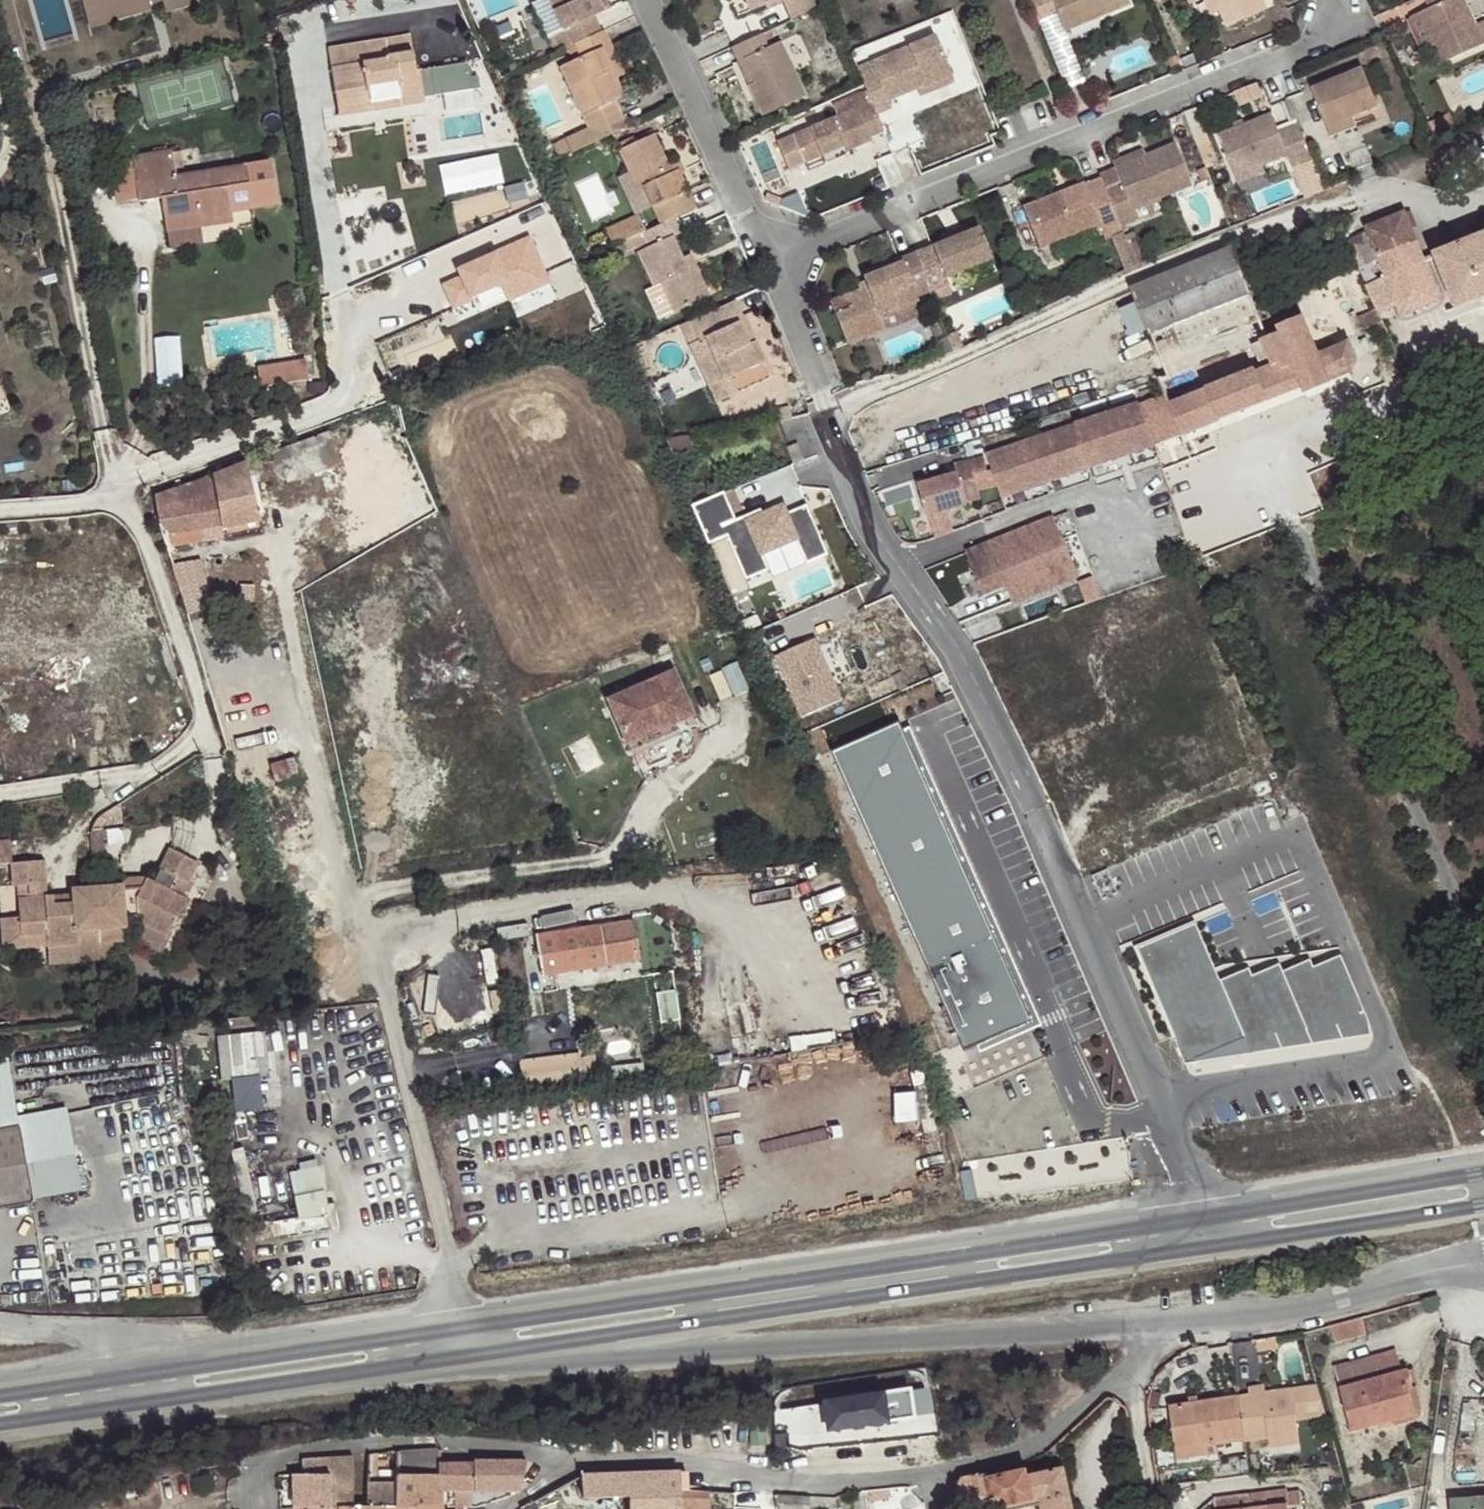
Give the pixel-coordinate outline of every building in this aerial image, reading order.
[(113,23),(149,15),(147,7),(161,4),(162,11),(164,15),(198,7),(196,0),(92,0),(94,8),(108,5),(113,23)] [(556,49),(565,45),(572,41),(597,30),(590,14),(599,10),(594,0),(548,0),(560,27),(549,33),(556,49)] [(599,10),(605,7),(602,0),(594,0),(599,10)] [(747,11),(775,0),(743,0),(747,11)] [(788,18),(814,6),(811,0),(780,0),(788,18)] [(1035,23),(1055,15),(1061,31),(1129,4),(1127,0),(1026,0),(1035,23)] [(1223,24),(1262,7),(1258,0),(1212,0),(1223,24)] [(1426,8),(1417,11),(1438,62),(1481,44),(1462,1),(1465,0),(1423,0),(1426,8)] [(149,15),(162,11),(161,4),(147,7),(149,15)] [(1430,43),(1417,11),(1408,15),(1421,46),(1430,43)] [(605,43),(599,30),(597,30),(572,41),(578,56),(571,59),(556,65),(584,128),(547,145),(553,158),(589,142),(621,127),(610,99),(619,96),(611,78),(598,47),(605,43)] [(759,31),(729,45),(736,61),(743,57),(753,79),(746,83),(761,115),(804,94),(777,40),(766,45),(759,31)] [(857,74),(862,86),(868,101),(873,112),(889,106),(886,100),(915,88),(948,74),(932,35),(868,60),(872,69),(857,74)] [(388,57),(413,54),(411,38),(387,42),(388,57)] [(572,41),(565,45),(571,59),(578,56),(572,41)] [(416,72),(413,54),(388,57),(387,42),(331,51),(340,117),(373,112),(372,103),(401,99),(402,107),(425,104),(420,71),(416,72)] [(605,43),(598,47),(611,78),(619,75),(605,43)] [(743,57),(736,61),(746,83),(753,79),(743,57)] [(436,66),(440,92),(477,86),(472,60),(436,66)] [(868,60),(854,66),(857,74),(872,69),(868,60)] [(1324,124),(1350,114),(1377,104),(1360,64),(1309,85),(1324,124)] [(948,74),(915,88),(917,94),(951,81),(948,74)] [(862,86),(852,90),(859,105),(868,101),(862,86)] [(878,132),(881,132),(873,112),(868,101),(859,105),(793,131),(878,132)] [(375,126),(373,112),(340,117),(342,130),(375,126)] [(1302,142),(1294,123),(1275,130),(1269,112),(1214,134),(1227,167),(1302,142)] [(1328,133),(1356,125),(1350,114),(1324,124),(1328,133)] [(223,190),(243,185),(237,143),(176,152),(173,129),(132,136),(138,180),(161,176),(167,210),(201,204),(201,200),(224,196),(223,190)] [(671,215),(689,206),(673,171),(670,168),(663,170),(659,162),(645,131),(610,149),(629,189),(637,186),(654,223),(671,215)] [(868,137),(878,132),(793,131),(789,133),(803,164),(817,158),(840,146),(844,152),(869,140),(868,137)] [(1108,206),(1188,180),(1170,140),(1110,165),(1116,178),(1099,185),(1108,206)] [(1308,159),(1302,142),(1227,167),(1230,177),(1259,166),(1282,156),(1287,167),(1308,159)] [(820,165),(844,152),(840,146),(817,158),(820,165)] [(670,168),(673,171),(676,169),(670,157),(659,162),(663,170),(670,168)] [(1259,166),(1230,177),(1233,184),(1261,174),(1259,166)] [(1099,185),(1096,176),(1084,180),(1094,211),(1108,206),(1099,185)] [(1115,223),(1108,206),(1094,211),(1084,180),(1081,182),(1079,178),(1019,204),(1036,246),(1094,221),(1098,229),(1115,223)] [(1129,206),(1188,180),(1108,206),(1115,223),(1132,217),(1129,206)] [(247,203),(243,185),(223,190),(224,196),(201,200),(201,204),(167,210),(169,224),(227,215),(226,208),(247,203)] [(1406,211),(1362,230),(1398,319),(1443,301),(1406,211)] [(610,224),(617,240),(640,230),(632,213),(610,224)] [(676,228),(671,215),(654,223),(640,230),(646,243),(635,249),(651,284),(658,281),(672,308),(707,292),(692,262),(685,266),(679,253),(669,233),(676,228)] [(1118,229),(1115,223),(1098,229),(1101,236),(1118,229)] [(599,230),(607,246),(617,240),(610,224),(599,230)] [(977,225),(912,250),(928,289),(947,282),(944,274),(990,255),(977,225)] [(515,300),(558,283),(540,236),(444,274),(458,309),(510,289),(515,300)] [(1435,257),(1438,266),(1455,308),(1476,299),(1483,296),(1483,237),(1435,257)] [(1268,337),(1261,322),(1230,249),(1131,289),(1153,344),(1167,377),(1157,380),(1164,396),(1167,406),(1268,366),(1257,341),(1268,337)] [(685,266),(692,262),(686,250),(679,253),(685,266)] [(928,289),(912,250),(896,256),(897,261),(860,277),(862,281),(865,287),(856,290),(844,294),(850,307),(832,314),(844,343),(882,328),(877,315),(914,299),(913,295),(928,289)] [(993,262),(990,255),(944,274),(947,282),(993,262)] [(865,287),(862,281),(855,284),(856,290),(865,287)] [(914,299),(929,293),(928,289),(913,295),(914,299)] [(732,297),(677,323),(686,344),(703,336),(709,349),(693,357),(712,399),(736,388),(729,373),(761,358),(751,338),(744,340),(734,320),(741,316),(732,297)] [(1378,310),(1358,317),(1363,329),(1382,321),(1378,310)] [(751,338),(741,316),(734,320),(744,340),(751,338)] [(1167,406),(1164,396),(1137,403),(1155,446),(1303,388),(1304,392),(1329,382),(1315,348),(1303,320),(1278,330),(1278,332),(1268,337),(1257,341),(1268,366),(1167,406)] [(937,339),(943,354),(952,350),(946,335),(937,339)] [(1355,362),(1347,343),(1346,344),(1342,338),(1315,348),(1329,382),(1352,372),(1355,362)] [(315,357),(263,363),(266,386),(317,381),(315,357)] [(773,420),(791,416),(788,403),(770,407),(773,420)] [(1137,403),(1107,414),(1121,456),(1155,446),(1137,403)] [(1107,414),(1075,424),(1088,466),(1121,456),(1107,414)] [(1075,424),(1030,439),(1044,481),(1088,466),(1075,424)] [(341,464),(329,435),(323,434),(246,464),(236,466),(217,473),(224,528),(260,521),(249,477),(272,471),(288,484),(341,464)] [(1044,481),(1030,439),(986,454),(999,496),(1044,481)] [(798,444),(788,448),(795,464),(804,460),(798,444)] [(974,476),(987,472),(983,457),(955,464),(958,473),(940,478),(919,484),(927,513),(980,499),(974,476)] [(940,478),(958,473),(955,464),(937,469),(940,478)] [(224,528),(217,473),(154,497),(159,526),(169,532),(173,548),(225,538),(224,528)] [(999,496),(1002,505),(1047,490),(1044,481),(999,496)] [(726,489),(694,502),(712,544),(731,536),(748,578),(771,568),(765,553),(799,538),(810,564),(832,555),(810,503),(789,512),(786,505),(765,514),(763,510),(739,520),(726,489)] [(1022,530),(989,543),(992,551),(969,561),(983,595),(1007,587),(1013,604),(1041,593),(1028,563),(1067,548),(1055,516),(1022,530)] [(989,543),(966,552),(969,561),(992,551),(989,543)] [(1067,548),(1028,563),(1041,593),(1079,578),(1067,548)] [(183,602),(201,601),(193,576),(176,582),(183,602)] [(203,608),(201,601),(183,602),(187,612),(203,608)] [(817,638),(778,655),(804,715),(843,697),(817,638)] [(732,695),(722,671),(709,676),(719,701),(732,695)] [(691,715),(673,674),(608,700),(627,743),(691,715)] [(627,743),(630,751),(694,723),(691,715),(627,743)] [(901,722),(835,751),(921,946),(987,917),(901,722)] [(58,901),(57,891),(50,891),(47,854),(14,857),(17,884),(31,883),(32,897),(23,897),(24,916),(27,932),(51,930),(52,945),(84,942),(83,929),(103,928),(129,926),(128,916),(140,915),(140,919),(175,936),(191,901),(191,896),(171,890),(178,877),(194,882),(201,864),(172,848),(156,881),(148,877),(141,893),(126,895),(125,885),(124,881),(123,879),(75,885),(75,889),(76,900),(58,901)] [(123,876),(123,879),(124,881),(125,885),(126,895),(141,893),(148,877),(149,874),(123,876)] [(198,883),(194,882),(178,877),(171,890),(191,896),(198,883)] [(75,889),(57,891),(58,901),(76,900),(75,889)] [(541,915),(543,928),(583,922),(580,909),(541,915)] [(27,932),(24,916),(5,916),(9,948),(52,945),(51,930),(27,932)] [(1032,1019),(987,917),(921,946),(966,1048),(1032,1019)] [(167,953),(175,936),(140,919),(132,938),(167,953)] [(541,976),(635,961),(632,941),(636,940),(633,920),(535,936),(541,976)] [(104,936),(104,941),(130,938),(130,933),(129,926),(103,928),(104,936)] [(1203,927),(1146,950),(1192,1062),(1249,1039),(1226,986),(1203,927)] [(84,942),(52,945),(54,963),(106,960),(104,941),(104,936),(103,928),(83,929),(84,942)] [(1347,961),(1320,972),(1343,1028),(1347,1037),(1373,1026),(1347,961)] [(1316,965),(1287,978),(1311,1033),(1314,1040),(1343,1028),(1320,972),(1316,965)] [(1284,970),(1258,981),(1281,1035),(1285,1044),(1311,1033),(1287,978),(1284,970)] [(1254,973),(1226,986),(1249,1039),(1252,1047),(1281,1035),(1258,981),(1254,973)] [(223,1032),(226,1078),(239,1077),(242,1109),(275,1106),(270,1029),(223,1032)] [(29,1202),(15,1127),(0,1129),(0,1207),(29,1202)] [(259,1246),(333,1226),(317,1167),(287,1176),(299,1220),(271,1228),(270,1225),(254,1230),(259,1246)] [(147,1279),(119,1282),(120,1297),(148,1294),(147,1279)] [(1362,1318),(1331,1327),(1336,1344),(1366,1336),(1362,1318)] [(1338,1389),(1401,1372),(1396,1352),(1332,1370),(1338,1389)] [(1407,1370),(1401,1372),(1338,1389),(1351,1433),(1394,1421),(1393,1416),(1413,1411),(1408,1391),(1413,1389),(1407,1370)] [(1249,1397),(1265,1395),(1264,1386),(1248,1388),(1249,1397)] [(1326,1417),(1317,1387),(1301,1389),(1309,1419),(1326,1417)] [(1249,1397),(1238,1398),(1244,1441),(1244,1442),(1268,1439),(1299,1435),(1297,1421),(1309,1419),(1301,1389),(1265,1395),(1249,1397)] [(926,1390),(817,1394),(818,1420),(927,1416),(926,1390)] [(1244,1441),(1238,1398),(1168,1409),(1174,1450),(1207,1447),(1244,1441)] [(765,1446),(766,1421),(751,1421),(750,1445),(765,1446)] [(1300,1446),(1299,1435),(1268,1439),(1269,1450),(1300,1446)] [(1207,1447),(1174,1450),(1176,1461),(1209,1456),(1207,1447)] [(440,1463),(441,1463),(439,1448),(397,1452),(396,1475),(440,1476),(440,1463)] [(406,1505),(395,1505),(395,1484),(377,1483),(376,1454),(368,1456),(367,1456),(367,1505),(376,1505),(376,1508),(406,1508),(406,1505)] [(353,1505),(353,1457),(302,1460),(302,1475),(329,1476),(330,1508),(353,1508),(353,1505)] [(526,1462),(441,1463),(440,1463),(440,1476),(441,1490),(520,1493),(526,1462)] [(708,1492),(679,1489),(678,1470),(580,1473),(581,1498),(628,1497),(628,1508),(709,1508),(708,1492)] [(981,1473),(954,1480),(960,1508),(1072,1508),(1064,1470),(1029,1477),(1027,1471),(986,1481),(981,1473)] [(293,1475),(293,1508),(307,1508),(330,1508),(329,1476),(302,1475),(293,1475)] [(441,1490),(440,1476),(396,1475),(395,1484),(395,1505),(406,1505),(442,1505),(441,1490)] [(157,1493),(153,1479),(135,1483),(138,1497),(157,1493)] [(1286,1507),(1301,1506),(1300,1491),(1287,1493),(1287,1491),(1213,1499),(1214,1508),(1287,1508),(1286,1507)] [(807,1497),(775,1495),(777,1508),(806,1508),(807,1497)] [(1452,1502),(1453,1508),(1483,1508),(1483,1500),(1452,1502)]
